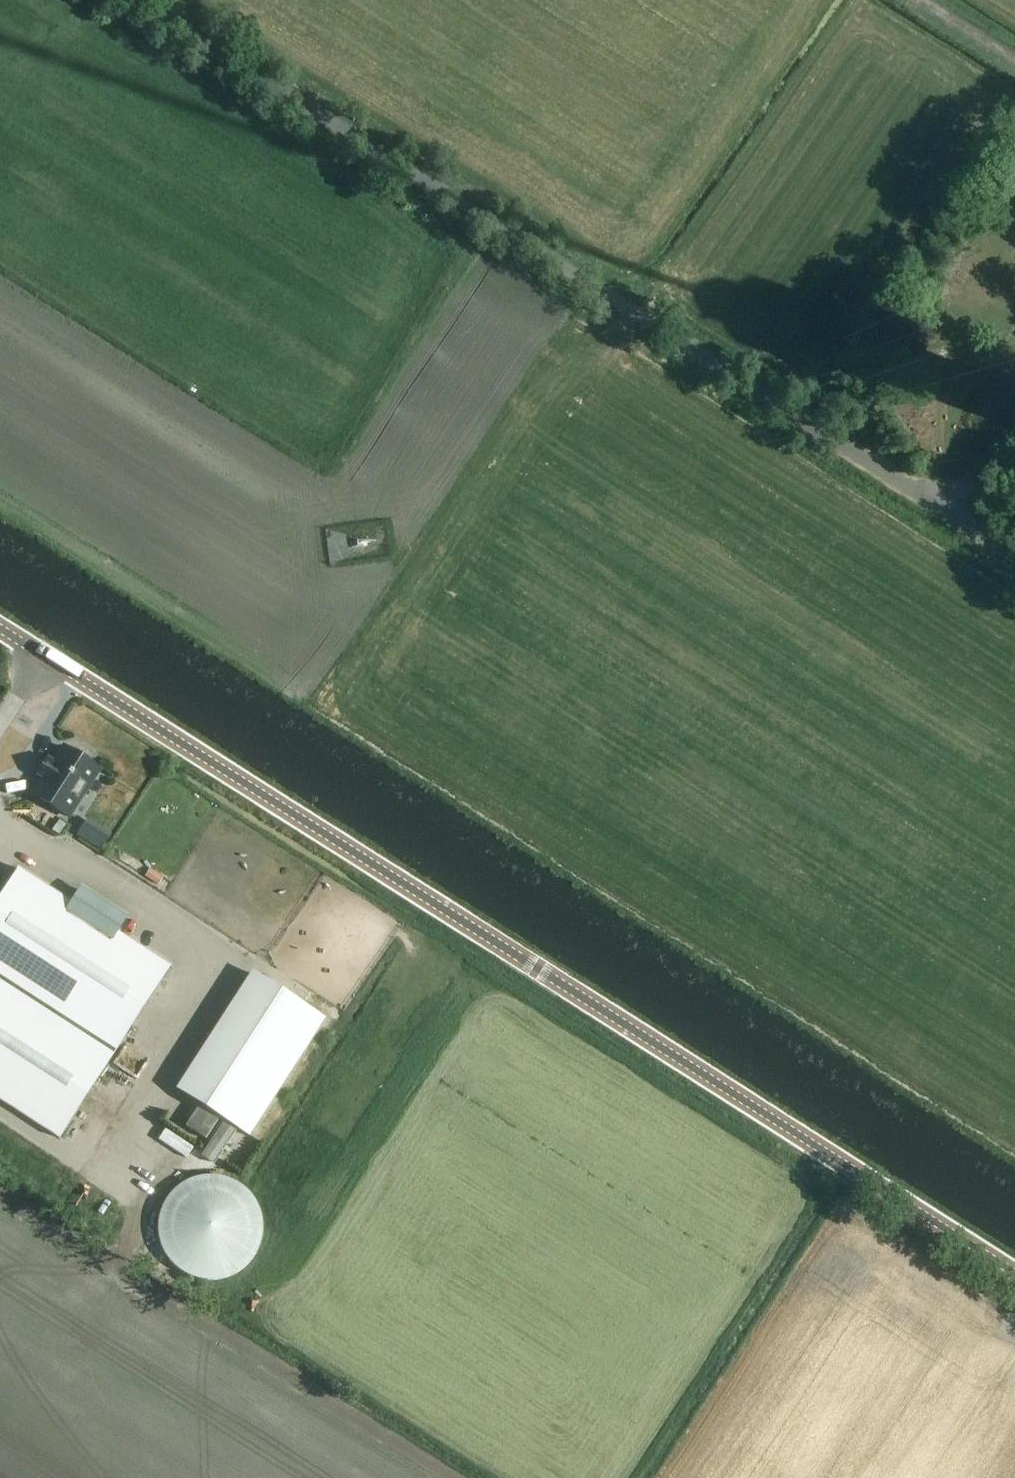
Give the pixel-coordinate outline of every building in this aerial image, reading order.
[(365,540),(349,542),(349,548),(366,545),(365,540)] [(98,766),(85,758),(87,755),(72,745),(70,748),(64,744),(53,761),(51,765),(45,761),(38,771),(44,775),(34,792),(67,814),(78,796),(98,766)] [(18,868),(0,896),(0,976),(114,1050),(169,967),(116,932),(125,919),(80,889),(71,903),(18,868)] [(155,873),(149,882),(162,891),(168,882),(155,873)] [(250,1136),(325,1018),(284,992),(277,987),(257,975),(182,1093),(250,1136)] [(111,1055),(0,983),(0,1102),(57,1139),(103,1067),(111,1055)]
